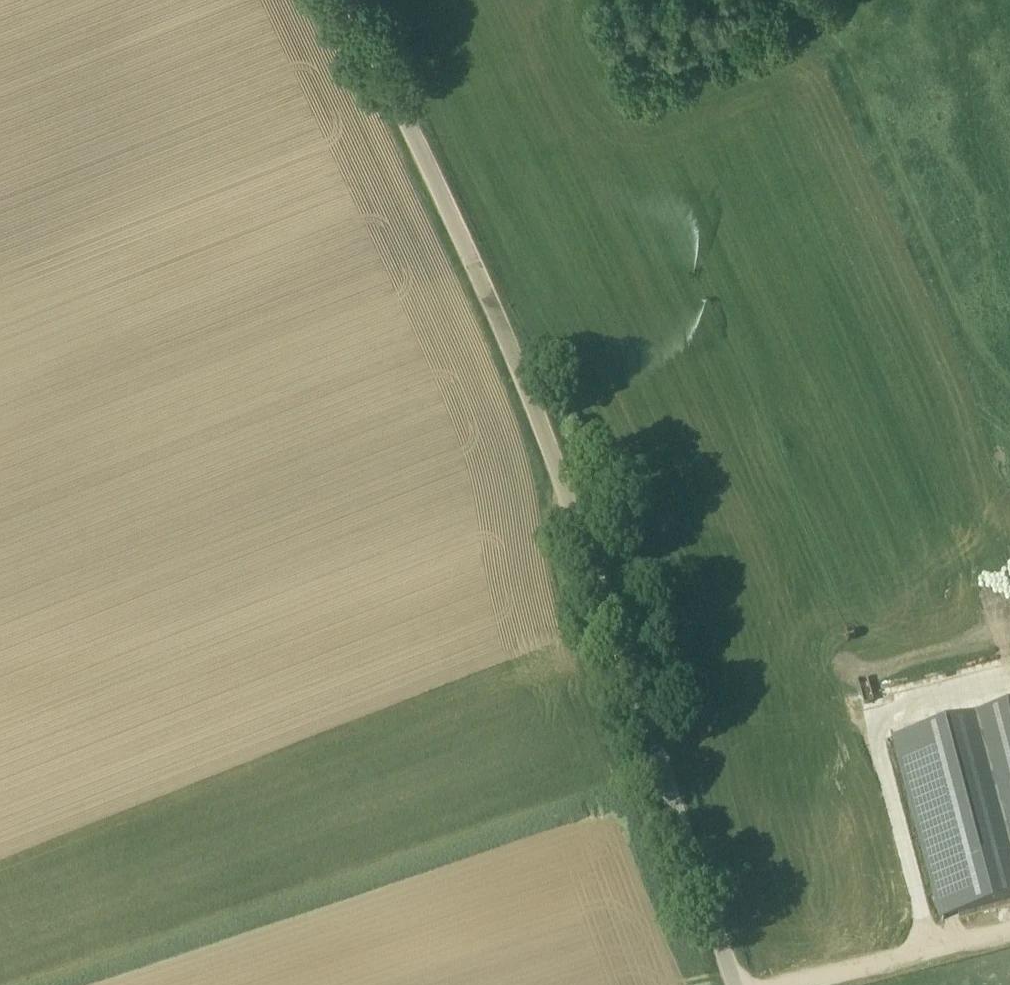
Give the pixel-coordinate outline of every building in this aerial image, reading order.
[(895,739),(943,921),(1009,903),(1009,709),(895,739)]
